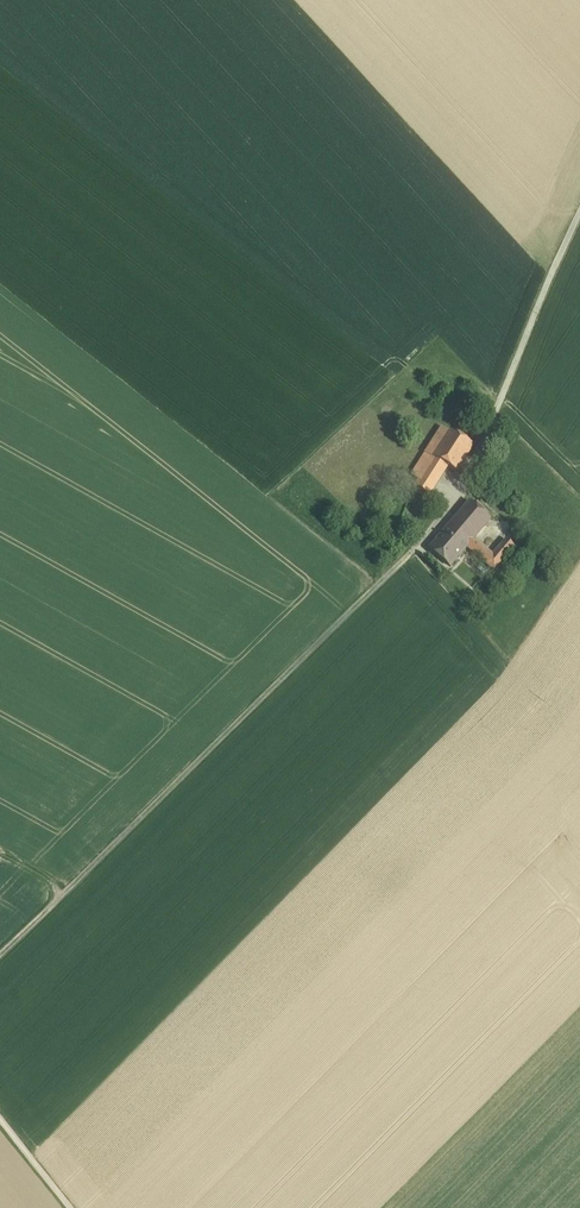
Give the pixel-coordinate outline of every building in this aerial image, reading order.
[(449,433),(433,458),(448,468),(457,475),(473,448),(449,433)] [(418,480),(433,458),(425,452),(410,475),(418,480)] [(448,468),(433,458),(418,480),(433,490),(448,468)] [(433,490),(418,480),(414,485),(430,496),(433,490)] [(470,501),(429,548),(451,567),(467,548),(493,571),(514,546),(506,539),(493,553),(474,537),(490,518),(470,501)]
